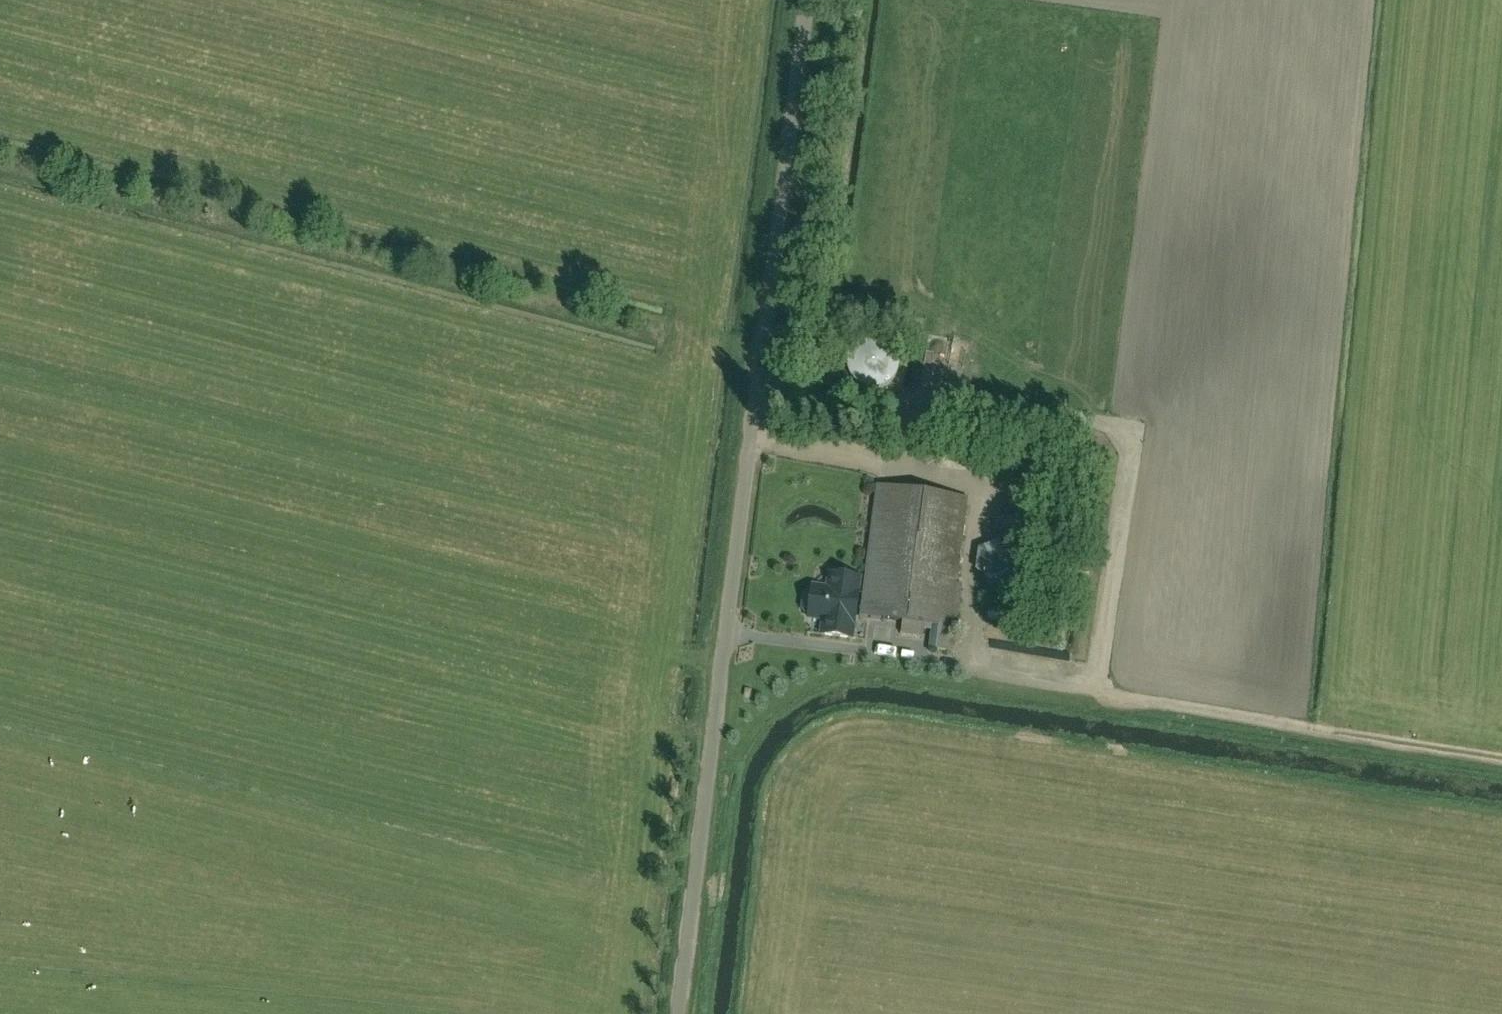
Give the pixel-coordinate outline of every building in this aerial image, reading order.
[(852,345),(847,356),(846,363),(848,370),(850,374),(853,379),(859,384),(863,386),(873,388),(879,387),(885,385),(892,382),(896,374),(898,362),(896,354),(891,344),(887,341),(882,338),(871,336),(863,338),(856,341),(852,345)] [(861,614),(933,624),(930,648),(953,651),(962,584),(957,583),(968,498),(878,486),(861,614)] [(978,549),(974,570),(992,583),(1011,576),(1016,556),(998,541),(978,549)] [(822,635),(852,639),(854,624),(855,624),(860,592),(858,592),(860,577),(830,573),(828,588),(813,586),(812,592),(809,591),(805,594),(803,609),(806,612),(809,613),(808,618),(824,620),(822,635)]
